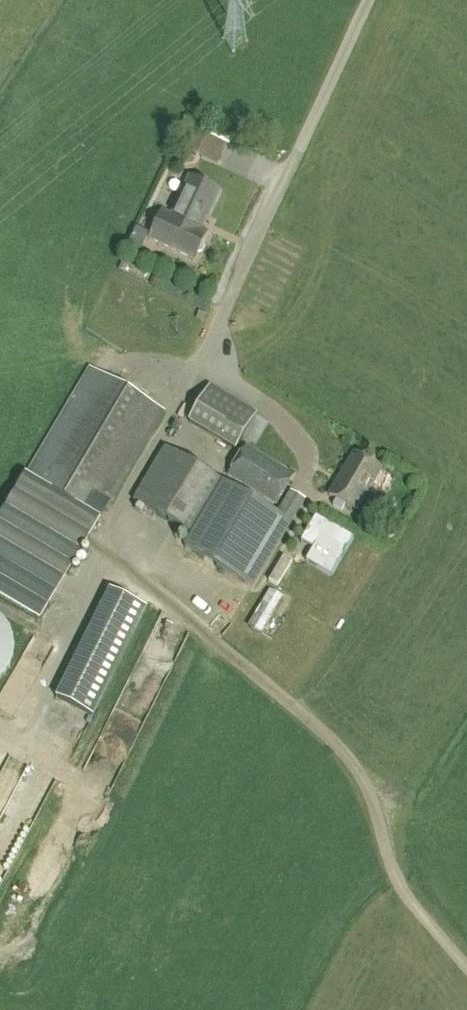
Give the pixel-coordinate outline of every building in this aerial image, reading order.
[(230,139),(209,130),(185,119),(173,145),(201,158),(197,167),(212,174),(216,164),(218,165),(230,139)] [(195,227),(211,192),(188,182),(172,217),(162,212),(149,239),(195,260),(198,253),(203,252),(206,244),(204,240),(207,233),(195,227)] [(39,622),(164,411),(91,368),(0,522),(0,599),(39,622)] [(236,449),(256,414),(210,386),(189,422),(236,449)] [(277,504),(295,475),(246,446),(228,475),(277,504)] [(253,588),(305,499),(291,491),(279,514),(167,448),(136,500),(194,535),(186,547),(253,588)] [(357,511),(381,470),(353,453),(329,495),(357,511)] [(356,538),(318,516),(304,541),(316,548),(309,561),(334,575),(356,538)] [(283,557),(268,582),(276,587),(292,562),(283,557)] [(110,590),(56,697),(93,716),(147,609),(110,590)] [(273,592),(249,633),(264,642),(288,600),(273,592)] [(2,685),(5,681),(7,679),(9,677),(11,674),(12,671),(13,668),(14,666),(15,663),(16,660),(16,657),(17,653),(17,649),(17,647),(16,644),(15,641),(15,638),(14,635),(12,633),(10,628),(8,625),(6,622),(3,620),(1,618),(0,617),(0,686),(2,685)]
